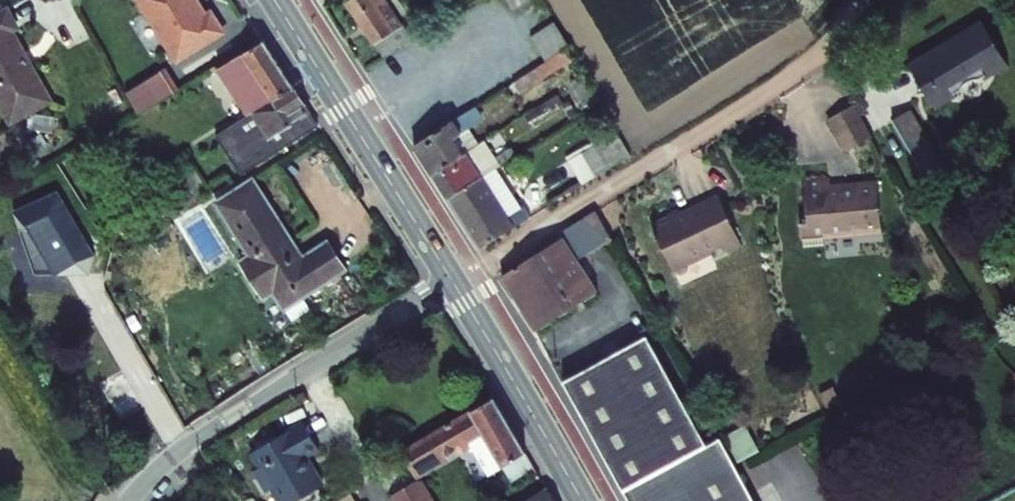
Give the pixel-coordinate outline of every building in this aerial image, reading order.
[(179,60),(224,30),(212,10),(204,15),(197,5),(200,3),(198,0),(140,0),(179,60)] [(412,38),(388,0),(354,0),(349,3),(382,57),(412,38)] [(528,0),(508,0),(513,9),(528,0)] [(0,11),(0,44),(14,35),(11,30),(17,26),(6,8),(0,11)] [(553,59),(577,44),(562,18),(537,33),(553,59)] [(925,57),(907,68),(931,111),(944,103),(943,101),(957,93),(958,92),(961,88),(962,86),(963,85),(965,84),(967,83),(969,83),(973,83),(976,83),(991,74),(992,76),(1005,69),(981,27),(962,37),(965,42),(957,43),(953,44),(949,45),(946,47),(942,49),(938,52),(934,55),(927,61),(925,57)] [(49,97),(14,35),(0,44),(0,108),(8,122),(49,97)] [(265,39),(220,66),(250,114),(294,87),(265,39)] [(164,68),(125,90),(138,115),(156,104),(178,92),(164,68)] [(250,114),(273,153),(318,126),(294,87),(250,114)] [(889,115),(924,177),(941,167),(911,116),(905,106),(889,115)] [(846,155),(872,140),(852,107),(826,122),(846,155)] [(250,114),(219,133),(242,172),(273,153),(250,114)] [(460,117),(416,144),(433,172),(458,157),(447,139),(466,127),(460,117)] [(599,145),(614,167),(639,151),(626,128),(599,145)] [(464,166),(458,157),(433,172),(451,200),(500,170),(504,167),(499,160),(482,170),(475,159),(464,166)] [(484,251),(533,220),(500,170),(451,200),(484,251)] [(249,255),(239,261),(262,300),(273,294),(281,308),(343,271),(327,244),(304,258),(258,181),(219,204),(249,255)] [(878,188),(832,191),(831,183),(805,185),(809,225),(801,225),(803,249),(826,248),(824,234),(882,229),(878,188)] [(654,228),(675,275),(712,260),(716,268),(744,256),(723,208),(684,223),(681,217),(654,228)] [(617,245),(602,217),(565,240),(566,242),(505,279),(538,334),(600,297),(582,267),(617,245)] [(707,448),(647,337),(562,384),(620,493),(707,448)] [(542,471),(503,402),(407,454),(420,477),(478,446),(496,476),(509,469),(518,484),(542,471)] [(310,419),(258,448),(265,462),(258,465),(271,488),(278,484),(286,500),(297,500),(328,484),(311,453),(324,445),(310,419)] [(720,441),(707,448),(620,493),(624,500),(751,500),(720,441)] [(398,497),(401,500),(434,500),(424,483),(398,497)]
